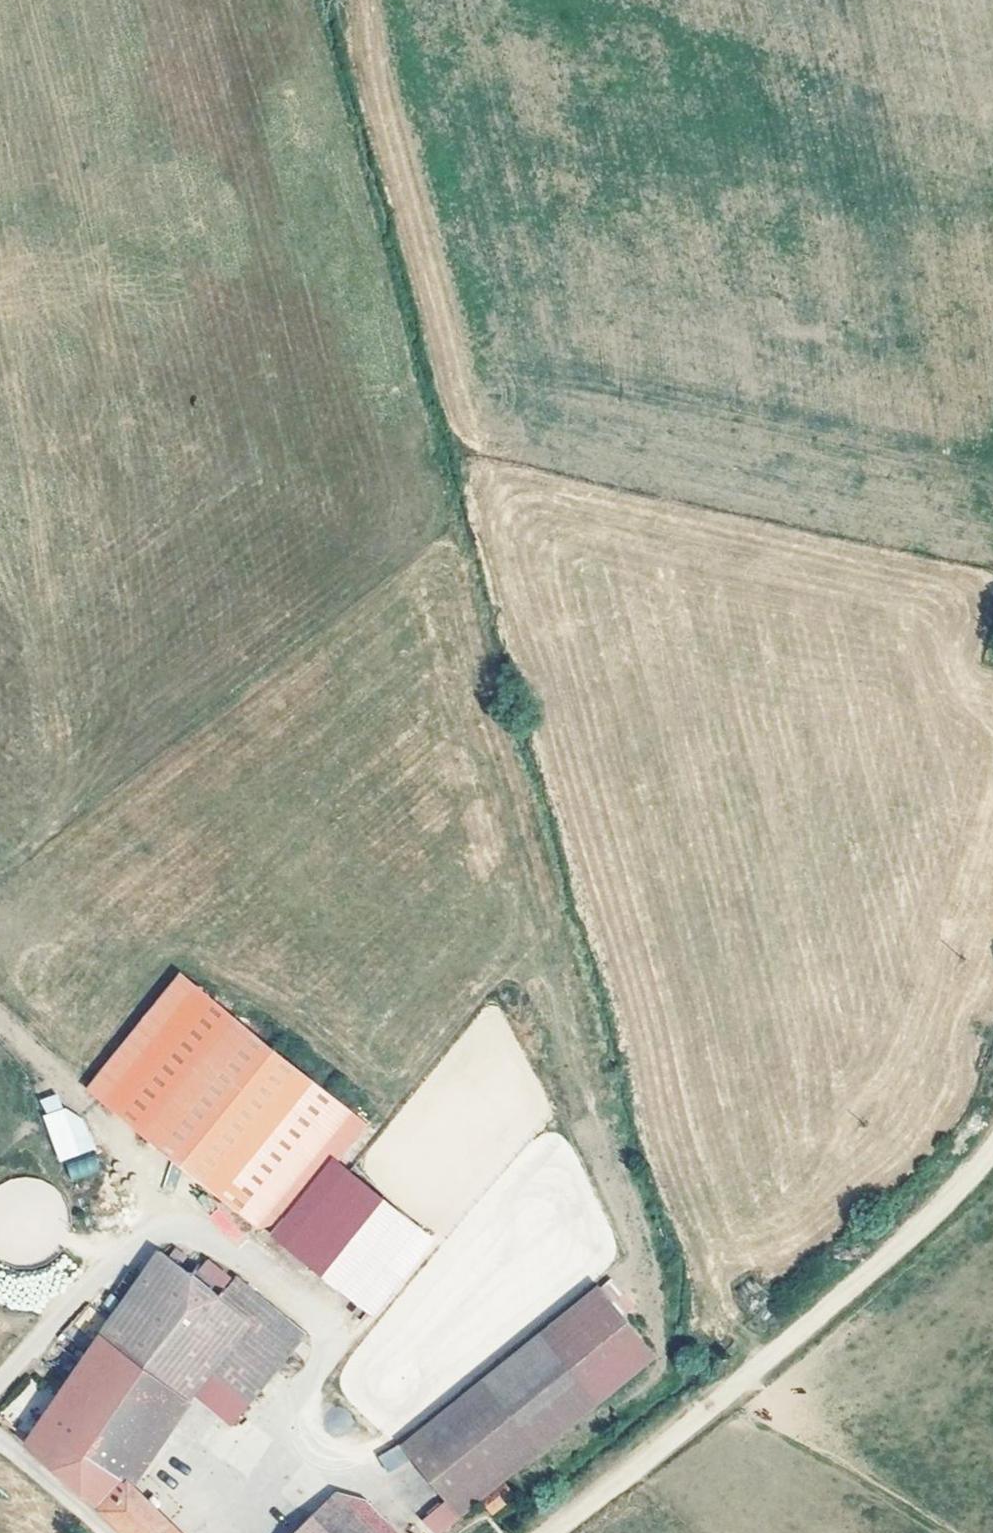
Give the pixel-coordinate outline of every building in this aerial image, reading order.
[(353,1118),(198,996),(104,1115),(251,1230),(274,1219),(353,1118)] [(67,1089),(37,1100),(60,1162),(89,1151),(67,1089)] [(66,1163),(71,1181),(101,1171),(96,1154),(66,1163)] [(334,1166),(270,1244),(371,1325),(434,1247),(334,1166)] [(9,1271),(12,1290),(43,1285),(40,1266),(56,1263),(57,1272),(66,1270),(59,1228),(67,1227),(60,1181),(0,1191),(0,1273),(9,1271)] [(304,1339),(237,1288),(221,1308),(161,1262),(42,1434),(127,1497),(129,1494),(192,1405),(211,1378),(252,1407),(304,1339)] [(505,1490),(661,1367),(602,1292),(404,1451),(416,1465),(451,1509),(463,1524),(485,1507),(505,1490)] [(233,1434),(252,1407),(211,1378),(192,1405),(233,1434)] [(123,1532),(171,1532),(160,1523),(149,1513),(129,1494),(127,1497),(42,1434),(31,1448),(120,1529),(123,1532)] [(390,1479),(416,1465),(404,1451),(381,1463),(390,1479)] [(505,1490),(485,1507),(496,1521),(517,1505),(505,1490)] [(344,1504),(340,1499),(305,1532),(373,1532),(344,1504)] [(344,1504),(373,1532),(391,1532),(369,1508),(348,1500),(344,1504)] [(149,1513),(160,1523),(169,1513),(158,1503),(149,1513)] [(463,1524),(451,1509),(426,1529),(430,1532),(452,1532),(463,1524)]
